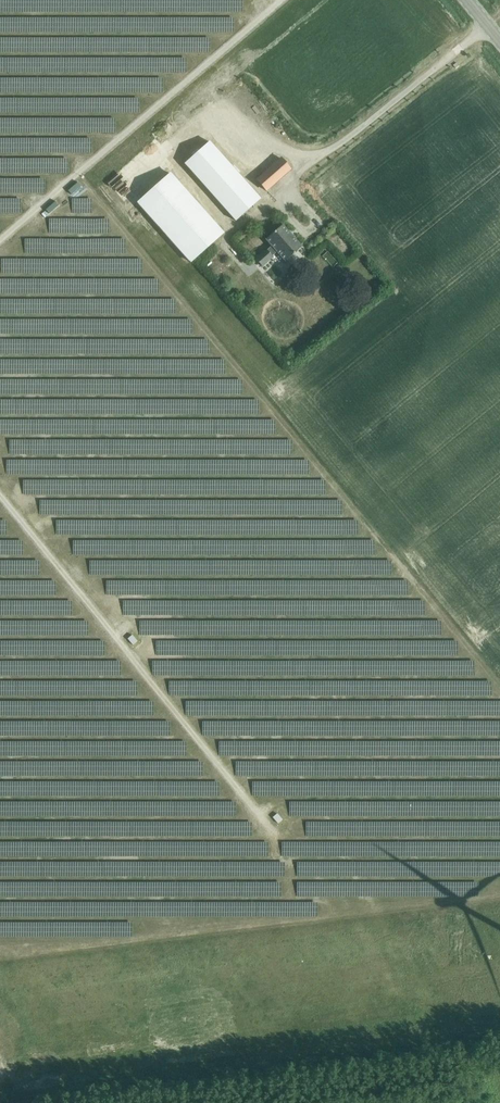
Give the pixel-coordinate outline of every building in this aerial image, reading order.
[(209,142),(184,164),(236,221),(261,199),(209,142)] [(256,180),(266,191),(291,170),(280,158),(256,180)] [(223,232),(171,174),(138,204),(189,262),(223,232)] [(266,240),(285,262),(302,247),(282,225),(266,240)]
